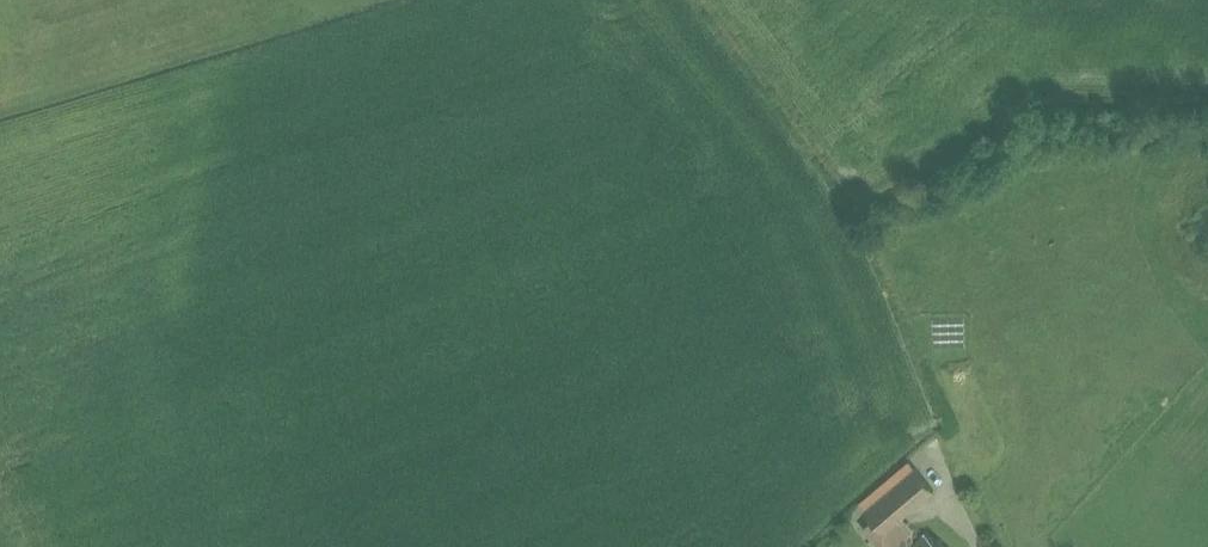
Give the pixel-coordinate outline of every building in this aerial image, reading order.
[(983,460),(1005,451),(1001,441),(979,450),(983,460)] [(865,510),(884,531),(933,489),(915,467),(865,510)] [(924,532),(912,546),(943,546),(924,532)]
